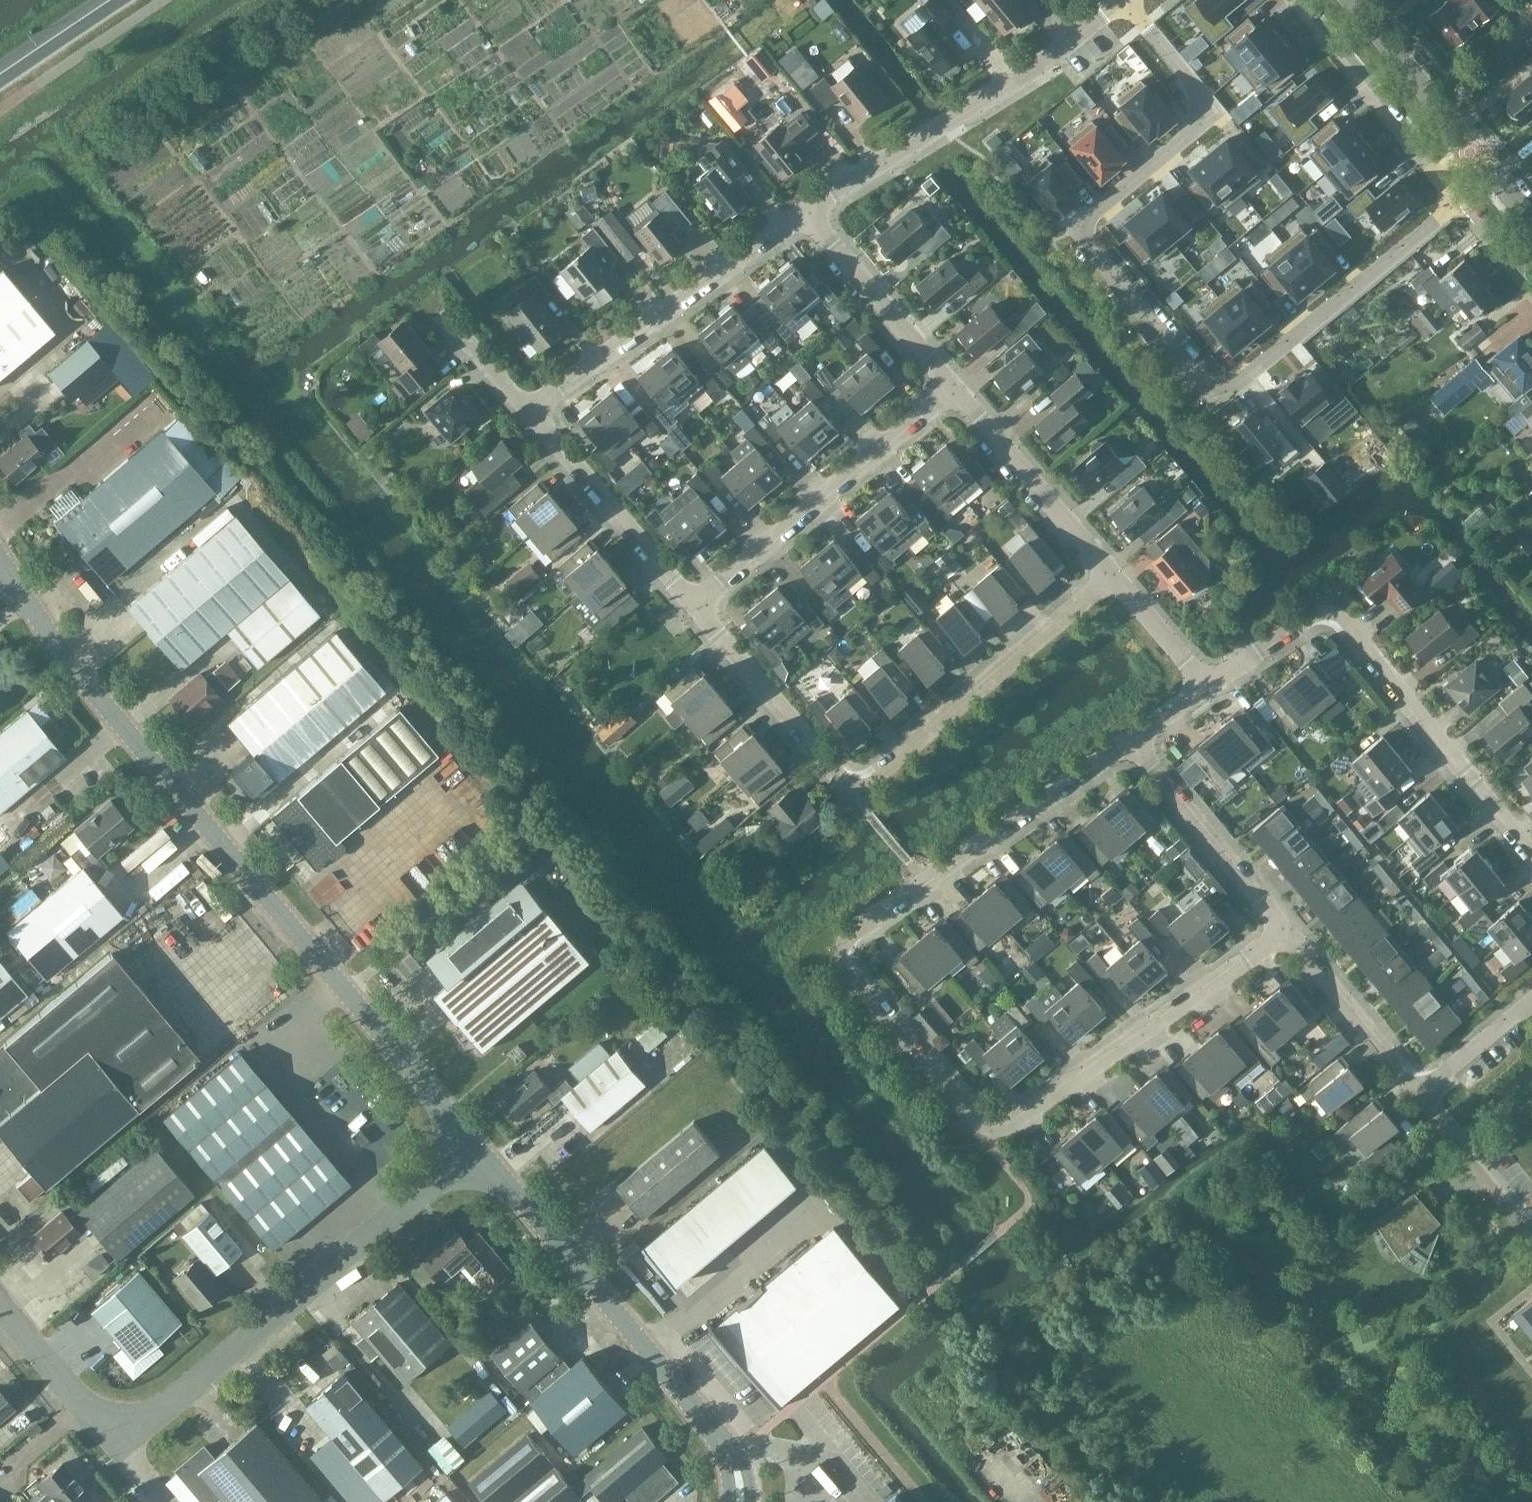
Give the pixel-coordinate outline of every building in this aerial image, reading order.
[(908,37),(920,51),(922,50),(941,72),(947,67),(950,68),(959,61),(959,57),(964,53),(944,28),(956,18),(941,0),(928,0),(916,10),(926,23),(908,37)] [(967,9),(977,21),(988,12),(1006,32),(1029,13),(1018,0),(978,0),(967,9)] [(1186,8),(1213,41),(1233,25),(1224,15),(1243,0),(1196,0),(1186,8)] [(1492,0),(1449,0),(1431,15),(1456,46),(1483,24),(1481,22),(1498,8),(1492,0)] [(1249,17),(1225,36),(1233,45),(1233,46),(1247,63),(1248,64),(1281,37),(1266,18),(1256,26),(1249,17)] [(1247,63),(1240,70),(1256,89),(1264,83),(1271,92),(1295,72),(1287,63),(1297,56),(1281,37),(1248,64),(1247,63)] [(1189,62),(1194,57),(1186,48),(1181,52),(1189,62)] [(763,80),(776,69),(761,50),(747,61),(763,80)] [(786,68),(798,66),(797,53),(785,55),(786,68)] [(1524,63),(1531,73),(1531,56),(1524,63)] [(1203,64),(1197,57),(1190,62),(1196,69),(1203,64)] [(840,97),(860,121),(886,100),(858,66),(833,86),(825,77),(811,88),(826,108),(840,97)] [(1505,97),(1509,102),(1508,108),(1508,113),(1512,117),(1517,117),(1522,118),(1526,123),(1531,118),(1531,74),(1505,97)] [(1312,75),(1270,110),(1297,143),(1317,127),(1309,117),(1332,98),(1312,75)] [(1166,106),(1169,103),(1159,91),(1156,94),(1143,78),(1120,97),(1125,103),(1115,112),(1136,136),(1146,128),(1152,136),(1160,129),(1161,131),(1176,118),(1166,106)] [(1081,87),(1071,95),(1076,101),(1086,93),(1081,87)] [(1239,124),(1246,118),(1237,107),(1230,113),(1234,118),(1239,124)] [(803,143),(817,131),(802,113),(782,129),(780,125),(756,145),(783,178),(806,158),(796,146),(801,141),(803,143)] [(1080,157),(1090,169),(1093,167),(1103,179),(1118,166),(1117,164),(1125,158),(1119,151),(1128,142),(1108,118),(1098,126),(1093,120),(1070,139),(1083,154),(1080,157)] [(1325,172),(1365,139),(1350,120),(1340,128),(1333,119),(1309,138),(1317,147),(1309,154),(1325,172)] [(996,133),(987,141),(993,149),(1002,141),(996,133)] [(1228,138),(1209,153),(1243,194),(1261,178),(1255,171),(1264,163),(1245,140),(1236,147),(1228,138)] [(1381,158),(1365,139),(1325,172),(1340,191),(1348,185),(1356,194),(1379,174),(1371,165),(1381,158)] [(710,171),(696,183),(725,219),(751,198),(734,177),(745,169),(722,140),(720,142),(709,141),(702,147),(701,157),(700,158),(710,171)] [(1275,143),(1265,152),(1273,161),(1283,152),(1275,143)] [(994,155),(993,155),(999,162),(1009,153),(1012,151),(1007,144),(994,155)] [(1243,194),(1209,153),(1191,169),(1198,178),(1189,186),(1208,209),(1218,202),(1224,209),(1243,194)] [(1034,194),(1044,207),(1047,204),(1058,217),(1073,204),(1071,202),(1079,196),(1073,188),(1083,180),(1062,155),(1053,163),(1047,157),(1024,176),(1037,192),(1034,194)] [(938,183),(931,175),(922,183),(929,191),(938,183)] [(1368,189),(1348,205),(1357,216),(1367,208),(1386,229),(1418,203),(1399,180),(1376,199),(1368,189)] [(591,184),(581,188),(585,201),(595,198),(591,184)] [(1292,191),(1286,184),(1279,190),(1285,197),(1292,191)] [(649,198),(627,216),(639,231),(637,232),(661,262),(686,242),(673,226),(687,215),(667,190),(652,202),(649,198)] [(1164,191),(1144,207),(1172,240),(1172,239),(1200,217),(1180,193),(1171,200),(1164,191)] [(1299,205),(1292,196),(1279,207),(1286,215),(1299,205)] [(594,216),(592,215),(588,209),(580,200),(565,212),(579,229),(594,216)] [(1133,232),(1124,239),(1143,263),(1153,255),(1159,263),(1179,247),(1172,239),(1172,240),(1144,207),(1126,222),(1133,232)] [(610,209),(596,220),(627,259),(641,248),(610,209)] [(952,235),(936,216),(926,225),(912,209),(878,238),(884,245),(881,247),(881,251),(887,258),(891,258),(893,256),(899,263),(925,241),(933,251),(952,235)] [(1335,217),(1325,225),(1330,232),(1340,223),(1335,217)] [(608,266),(619,258),(594,227),(583,236),(591,247),(562,271),(583,297),(594,289),(604,302),(624,286),(608,266)] [(1283,243),(1316,283),(1335,268),(1327,258),(1337,251),(1317,227),(1308,235),(1302,227),(1283,243)] [(1221,236),(1208,247),(1215,255),(1228,244),(1221,236)] [(1298,298),(1316,283),(1283,243),(1264,258),(1271,266),(1261,273),(1281,297),(1290,289),(1298,298)] [(988,281),(980,270),(967,281),(949,259),(918,285),(937,307),(958,289),(967,299),(988,281)] [(1206,282),(1221,270),(1212,260),(1198,272),(1206,282)] [(1447,307),(1481,279),(1465,260),(1441,280),(1430,267),(1412,281),(1419,291),(1425,286),(1443,308),(1445,306),(1447,307)] [(1006,269),(999,261),(993,265),(993,271),(997,276),(1006,269)] [(814,287),(795,264),(793,262),(777,276),(803,307),(819,294),(830,308),(840,300),(823,280),(814,287)] [(28,300),(2,269),(0,270),(0,323),(28,300)] [(557,269),(548,276),(563,297),(572,290),(557,269)] [(527,355),(536,347),(539,351),(553,340),(554,341),(553,342),(554,343),(555,342),(561,337),(563,336),(562,335),(561,335),(560,334),(565,330),(551,314),(549,316),(539,304),(552,294),(550,292),(535,274),(516,290),(525,301),(508,314),(509,316),(510,315),(528,338),(519,346),(527,355)] [(810,316),(803,307),(777,276),(760,291),(762,293),(781,315),(772,323),(789,343),(799,334),(796,330),(812,317),(810,316)] [(1452,313),(1461,305),(1472,319),(1497,298),(1481,279),(1447,307),(1452,313)] [(1218,296),(1251,336),(1270,321),(1263,312),(1272,304),(1252,281),(1243,288),(1237,281),(1218,296)] [(1175,290),(1165,298),(1173,308),(1183,300),(1175,290)] [(1233,352),(1251,336),(1218,296),(1199,312),(1206,319),(1197,327),(1216,350),(1225,343),(1233,352)] [(0,323),(0,375),(54,330),(28,300),(0,323)] [(733,305),(717,319),(743,350),(751,359),(766,346),(770,351),(771,350),(779,344),(780,343),(763,323),(754,330),(735,308),(735,307),(733,305)] [(1029,329),(1015,313),(1004,322),(991,306),(958,333),(978,356),(1001,337),(1009,346),(1029,329)] [(1419,330),(1435,317),(1426,306),(1417,314),(1418,315),(1411,321),(1419,330)] [(815,312),(810,316),(812,317),(816,322),(820,318),(815,312)] [(1435,317),(1419,330),(1425,337),(1432,331),(1433,333),(1442,325),(1435,317)] [(717,319),(700,333),(702,335),(721,358),(712,366),(729,386),(739,377),(736,374),(752,361),(751,359),(743,350),(717,319)] [(883,350),(866,330),(856,319),(846,327),(868,353),(852,366),(878,397),(895,383),(893,381),(874,358),(883,350)] [(416,332),(410,325),(406,325),(404,322),(381,341),(396,359),(394,361),(404,373),(399,377),(412,391),(433,373),(419,356),(427,350),(415,336),(416,332)] [(1478,324),(1459,339),(1467,350),(1486,334),(1478,324)] [(1412,328),(1398,339),(1404,346),(1418,335),(1412,328)] [(837,329),(827,337),(834,345),(843,337),(837,329)] [(1032,358),(1042,349),(1028,332),(1006,351),(1014,361),(995,376),(1014,399),(1045,373),(1032,358)] [(1487,364),(1515,399),(1531,385),(1531,354),(1519,338),(1487,364)] [(70,400),(109,367),(86,340),(47,373),(70,400)] [(779,344),(771,350),(776,355),(783,349),(779,344)] [(673,348),(656,362),(683,393),(690,402),(691,403),(707,390),(710,394),(720,385),(703,365),(694,373),(675,350),(673,348)] [(1444,413),(1491,374),(1477,357),(1430,396),(1444,413)] [(1061,405),(1037,425),(1056,449),(1089,421),(1069,398),(1085,385),(1084,382),(1096,372),(1087,361),(1075,372),(1076,374),(1052,394),(1061,405)] [(656,362),(639,376),(641,379),(642,378),(661,401),(652,409),(669,429),(679,420),(675,415),(690,402),(683,393),(656,362)] [(1052,375),(1059,383),(1072,373),(1065,364),(1052,375)] [(878,397),(852,366),(836,379),(825,365),(815,374),(832,394),(841,386),(862,411),(878,397)] [(1295,378),(1281,390),(1284,393),(1281,396),(1303,422),(1305,421),(1320,409),(1331,423),(1353,404),(1336,383),(1326,391),(1322,385),(1311,372),(1298,382),(1295,378)] [(839,430),(837,428),(818,405),(827,398),(810,378),(800,386),(812,400),(796,413),(822,444),(839,430)] [(126,380),(116,389),(127,402),(137,393),(126,380)] [(482,416),(464,395),(458,400),(450,391),(426,411),(452,442),(482,416)] [(634,416),(615,393),(613,391),(596,405),(630,445),(646,432),(650,437),(660,428),(643,408),(634,416)] [(1521,410),(1527,418),(1525,419),(1531,428),(1531,401),(1521,410)] [(614,458),(630,445),(596,405),(579,419),(601,444),(591,452),(608,471),(618,463),(614,458)] [(1245,417),(1229,430),(1243,447),(1241,450),(1254,466),(1257,464),(1258,465),(1275,450),(1286,463),(1295,456),(1296,456),(1301,451),(1267,410),(1259,416),(1255,411),(1246,418),(1245,417)] [(72,485),(50,504),(60,515),(53,521),(69,548),(74,545),(105,582),(214,491),(204,480),(218,468),(227,461),(185,411),(176,418),(162,430),(82,497),(72,485)] [(362,441),(373,432),(358,413),(347,423),(362,441)] [(822,444),(796,413),(780,426),(769,413),(759,421),(775,441),(785,433),(805,459),(822,444)] [(1411,419),(1402,427),(1414,441),(1424,433),(1411,419)] [(783,478),(781,475),(781,476),(761,453),(771,445),(754,425),(744,434),(747,437),(730,450),(740,461),(766,492),(783,478)] [(45,454),(57,444),(42,426),(29,436),(27,433),(0,456),(0,463),(15,481),(46,456),(45,454)] [(711,429),(702,436),(710,445),(719,438),(711,429)] [(683,437),(676,443),(683,451),(690,445),(683,437)] [(1522,445),(1528,452),(1531,448),(1531,444),(1528,439),(1522,445)] [(504,479),(522,464),(503,440),(472,466),(486,482),(469,496),(485,515),(514,491),(504,479)] [(1147,465),(1137,454),(1125,464),(1106,442),(1105,443),(1101,441),(1097,441),(1094,442),(1092,445),(1092,449),(1094,453),(1074,469),(1094,493),(1117,473),(1125,483),(1147,465)] [(949,446),(947,444),(930,458),(965,499),(981,486),(984,490),(994,481),(977,461),(968,469),(949,446)] [(1150,460),(1159,452),(1153,445),(1144,453),(1150,460)] [(384,458),(374,446),(365,453),(375,465),(384,458)] [(653,456),(646,462),(653,470),(660,464),(653,456)] [(460,476),(472,466),(465,457),(452,467),(460,476)] [(965,499),(930,458),(913,472),(915,475),(916,474),(935,497),(926,505),(942,525),(953,516),(949,512),(965,499)] [(1347,484),(1364,470),(1353,458),(1337,471),(1347,484)] [(766,492),(740,461),(724,474),(713,460),(702,469),(719,488),(728,481),(749,506),(766,492)] [(1324,464),(1308,477),(1329,503),(1346,490),(1324,464)] [(631,472),(618,483),(625,490),(627,494),(640,483),(631,472)] [(727,525),(725,523),(724,523),(705,500),(714,493),(698,473),(688,481),(691,485),(675,498),(710,539),(727,525)] [(563,508),(555,498),(552,500),(539,483),(509,508),(531,534),(563,508)] [(1188,509),(1174,493),(1159,505),(1144,487),(1142,489),(1140,486),(1136,486),(1129,492),(1129,495),(1131,498),(1112,514),(1133,539),(1156,520),(1164,530),(1188,509)] [(1190,486),(1180,494),(1188,502),(1197,495),(1190,486)] [(883,489),(874,498),(878,502),(874,505),(874,506),(882,515),(895,530),(897,533),(909,547),(925,533),(928,537),(939,529),(921,508),(912,516),(891,491),(887,494),(883,489)] [(1015,506),(1008,497),(998,506),(1005,515),(1015,506)] [(693,554),(710,539),(675,498),(659,511),(656,508),(646,516),(663,536),(672,528),(693,554)] [(1202,501),(1196,506),(1197,509),(1202,514),(1203,515),(1209,510),(1202,501)] [(893,560),(909,547),(874,505),(857,520),(859,522),(879,545),(869,552),(886,572),(896,564),(893,560)] [(569,519),(571,517),(563,508),(531,534),(553,561),(583,536),(569,519)] [(1188,517),(1193,522),(1202,514),(1197,509),(1188,517)] [(319,614),(287,577),(234,515),(127,606),(179,668),(225,629),(257,667),(319,614)] [(158,545),(165,555),(194,531),(187,522),(158,545)] [(1189,591),(1196,592),(1197,585),(1204,579),(1191,564),(1192,556),(1201,549),(1179,523),(1157,542),(1165,552),(1152,562),(1164,577),(1169,577),(1170,576),(1174,580),(1170,583),(1182,598),(1189,591)] [(1046,576),(1062,562),(1030,524),(1020,532),(1027,541),(1011,556),(1037,587),(1048,579),(1046,576)] [(454,531),(444,539),(451,548),(461,540),(454,531)] [(1527,560),(1531,556),(1531,545),(1524,536),(1514,545),(1527,560)] [(853,594),(868,581),(871,585),(881,576),(865,556),(855,564),(835,539),(818,553),(853,594)] [(588,542),(558,567),(580,593),(612,566),(604,556),(602,558),(588,542)] [(962,566),(948,549),(936,560),(950,576),(962,566)] [(837,607),(853,594),(818,553),(801,567),(803,570),(803,569),(822,592),(813,600),(830,620),(840,611),(837,607)] [(924,554),(919,559),(926,567),(935,560),(930,554),(924,554)] [(1409,578),(1410,577),(1392,554),(1360,580),(1379,603),(1388,595),(1401,611),(1423,594),(1409,578)] [(530,563),(504,585),(516,598),(541,575),(530,563)] [(1001,618),(1011,609),(1009,607),(1026,593),(1001,564),(974,586),(1001,618)] [(612,566),(580,593),(595,610),(603,619),(632,594),(618,578),(621,576),(612,566)] [(1455,567),(1441,579),(1449,588),(1463,577),(1455,567)] [(1468,593),(1465,584),(1455,587),(1457,596),(1468,593)] [(912,585),(902,593),(919,613),(929,605),(912,585)] [(799,612),(780,589),(778,586),(762,600),(796,642),(812,629),(815,632),(825,624),(808,604),(799,612)] [(973,638),(989,624),(964,595),(937,617),(964,649),(975,640),(973,638)] [(781,655),(796,642),(762,600),(745,615),(766,639),(757,647),(774,667),(782,661),(784,659),(781,655)] [(1377,627),(1391,616),(1385,608),(1371,619),(1377,627)] [(532,610),(521,619),(532,632),(543,623),(532,610)] [(1479,634),(1471,624),(1459,634),(1440,611),(1407,638),(1427,661),(1450,642),(1458,652),(1479,634)] [(928,680),(938,671),(936,669),(952,655),(927,626),(901,648),(928,680)] [(828,636),(828,641),(832,647),(840,640),(833,631),(828,636)] [(276,781),(384,690),(334,632),(227,723),(257,757),(276,781)] [(526,640),(516,648),(523,656),(532,648),(526,640)] [(843,653),(837,647),(828,654),(836,664),(842,658),(843,653)] [(872,657),(880,666),(864,679),(891,711),(901,702),(899,700),(916,686),(883,648),(872,657)] [(1319,710),(1345,688),(1321,659),(1304,672),(1302,670),(1292,678),(1319,710)] [(199,671),(167,698),(191,726),(223,698),(220,695),(240,678),(224,660),(204,676),(199,671)] [(782,661),(774,667),(785,681),(788,672),(782,661)] [(1468,712),(1498,688),(1477,662),(1447,686),(1468,712)] [(1521,666),(1511,675),(1519,684),(1529,676),(1521,666)] [(719,692),(710,682),(708,684),(694,667),(665,692),(677,707),(669,714),(668,718),(676,728),(687,718),(719,692)] [(1292,732),(1319,710),(1292,678),(1282,686),(1284,689),(1268,702),(1292,732)] [(1531,698),(1531,693),(1523,683),(1499,703),(1509,715),(1486,734),(1496,746),(1494,747),(1501,757),(1503,755),(1505,757),(1531,736),(1531,723),(1527,717),(1531,712),(1531,704),(1529,700),(1531,698)] [(854,742),(865,733),(863,731),(879,717),(854,688),(827,710),(817,698),(808,706),(826,727),(835,719),(854,742)] [(725,704),(727,702),(719,692),(687,718),(709,745),(738,720),(725,704)] [(400,707),(339,759),(378,805),(437,754),(400,707)] [(604,727),(600,730),(611,743),(621,735),(630,727),(638,721),(627,707),(604,727)] [(1217,730),(1243,763),(1270,741),(1245,711),(1229,725),(1227,722),(1217,730)] [(40,729),(25,712),(0,733),(0,811),(64,758),(49,740),(55,735),(46,724),(40,729)] [(768,750),(760,740),(757,742),(743,726),(714,751),(736,777),(768,750)] [(1227,776),(1243,763),(1217,730),(1207,739),(1209,741),(1192,755),(1193,755),(1208,774),(1224,794),(1234,785),(1227,776)] [(1366,778),(1397,752),(1383,735),(1358,757),(1351,747),(1330,764),(1339,774),(1353,763),(1366,778)] [(774,762),(776,760),(768,750),(736,777),(758,803),(788,778),(774,762)] [(1411,770),(1397,752),(1366,778),(1358,785),(1371,801),(1365,806),(1373,816),(1393,799),(1386,790),(1409,771),(1411,770)] [(1193,755),(1177,768),(1193,787),(1208,774),(1193,755)] [(253,801),(276,781),(257,757),(233,778),(253,801)] [(339,759),(270,817),(315,870),(332,856),(326,849),(378,805),(339,759)] [(1322,777),(1318,772),(1310,779),(1316,786),(1321,783),(1322,777)] [(667,773),(657,781),(663,788),(673,780),(667,773)] [(661,791),(671,803),(693,785),(683,774),(661,791)] [(1287,794),(1280,786),(1271,794),(1278,802),(1287,794)] [(1327,797),(1320,788),(1314,793),(1314,794),(1321,802),(1327,797)] [(789,795),(790,794),(789,794),(792,792),(791,791),(770,809),(779,819),(776,822),(794,843),(825,818),(807,796),(800,802),(796,802),(789,795)] [(1129,843),(1155,821),(1130,791),(1114,805),(1112,803),(1102,811),(1129,843)] [(1412,835),(1444,809),(1430,792),(1428,794),(1428,795),(1405,813),(1397,804),(1377,821),(1386,831),(1400,819),(1412,835)] [(1322,804),(1321,802),(1314,794),(1303,803),(1311,813),(1321,805),(1322,804)] [(1335,805),(1327,797),(1321,802),(1322,804),(1329,811),(1335,805)] [(89,877),(91,875),(106,863),(98,854),(132,825),(111,799),(74,829),(74,830),(60,841),(70,853),(81,867),(89,877)] [(1269,848),(1299,823),(1283,805),(1253,829),(1269,848)] [(1432,847),(1456,828),(1458,826),(1444,809),(1412,835),(1425,851),(1412,862),(1420,873),(1440,856),(1432,847)] [(1103,865),(1129,843),(1102,811),(1092,819),(1094,822),(1078,835),(1103,865)] [(1362,816),(1354,823),(1360,830),(1368,824),(1362,816)] [(733,830),(723,818),(711,828),(721,840),(733,830)] [(1283,866),(1313,841),(1299,823),(1269,848),(1283,866)] [(1368,824),(1360,830),(1366,837),(1375,829),(1369,823),(1368,824)] [(763,835),(761,824),(747,826),(749,837),(763,835)] [(1342,831),(1350,841),(1357,835),(1349,825),(1342,831)] [(1091,881),(1101,872),(1069,834),(1052,847),(1050,845),(1040,853),(1067,885),(1083,872),(1091,881)] [(1357,835),(1350,841),(1358,849),(1365,844),(1357,835)] [(5,852),(8,840),(0,838),(0,851),(5,852)] [(1181,840),(1169,851),(1175,858),(1187,848),(1181,840)] [(185,841),(164,859),(173,868),(193,850),(185,841)] [(1298,884),(1328,859),(1313,841),(1283,866),(1298,884)] [(1459,892),(1491,866),(1477,849),(1475,851),(1452,870),(1444,861),(1424,878),(1432,888),(1446,876),(1459,892)] [(1041,907),(1067,885),(1040,853),(1031,862),(1033,864),(1016,878),(1041,907)] [(157,855),(128,881),(142,897),(171,870),(157,855)] [(1313,902),(1343,877),(1328,859),(1298,884),(1313,902)] [(1380,877),(1387,871),(1379,861),(1372,867),(1380,877)] [(1479,904),(1502,885),(1505,883),(1491,866),(1459,892),(1472,908),(1458,919),(1467,930),(1487,913),(1479,904)] [(123,914),(91,875),(89,877),(81,867),(5,929),(45,978),(123,914)] [(1216,903),(1228,893),(1207,869),(1190,883),(1202,897),(1186,910),(1213,941),(1229,927),(1228,925),(1227,925),(1208,902),(1212,898),(1216,903)] [(1387,871),(1380,877),(1388,886),(1395,880),(1387,871)] [(979,896),(1006,928),(1032,906),(1007,876),(991,890),(989,888),(979,896)] [(1328,920),(1358,895),(1343,877),(1313,902),(1328,920)] [(461,973),(544,904),(524,879),(441,947),(461,973)] [(1123,893),(1129,900),(1137,893),(1139,892),(1133,885),(1123,893)] [(172,888),(165,895),(185,916),(192,909),(172,888)] [(1342,937),(1372,913),(1358,895),(1328,920),(1342,937)] [(980,950),(1006,928),(979,896),(969,905),(971,907),(955,921),(980,950)] [(1401,902),(1409,912),(1416,907),(1408,897),(1401,902)] [(1531,919),(1531,917),(1519,901),(1517,903),(1494,922),(1487,913),(1467,930),(1475,940),(1489,928),(1502,944),(1531,919)] [(590,960),(567,931),(544,904),(461,973),(436,994),(482,1050),(590,960)] [(1226,912),(1236,927),(1244,922),(1234,907),(1226,912)] [(1416,907),(1409,912),(1425,930),(1432,925),(1416,907)] [(1213,941),(1186,910),(1171,923),(1159,909),(1149,918),(1166,938),(1175,930),(1194,953),(1196,955),(1213,941)] [(1357,955),(1387,931),(1372,913),(1342,937),(1357,955)] [(1168,970),(1166,967),(1165,968),(1146,945),(1155,937),(1138,917),(1128,926),(1140,940),(1124,953),(1151,984),(1168,970)] [(120,936),(156,977),(164,970),(160,964),(172,954),(141,918),(131,926),(120,936)] [(1531,947),(1531,919),(1502,944),(1515,960),(1501,971),(1509,981),(1529,965),(1522,956),(1531,947)] [(969,967),(980,959),(947,920),(931,934),(929,932),(919,940),(946,972),(962,958),(969,967)] [(1066,931),(1061,935),(1068,944),(1076,937),(1071,932),(1066,931)] [(1372,973),(1402,949),(1387,931),(1357,955),(1372,973)] [(1431,938),(1439,948),(1446,943),(1437,933),(1431,938)] [(1076,952),(1084,946),(1089,941),(1083,934),(1078,938),(1070,945),(1076,952)] [(1460,935),(1452,942),(1461,953),(1469,946),(1460,935)] [(919,994),(946,972),(919,940),(909,948),(911,951),(895,965),(919,994)] [(1033,943),(1026,949),(1035,959),(1042,953),(1033,943)] [(1446,943),(1439,948),(1447,957),(1453,952),(1446,943)] [(1386,991),(1416,967),(1402,949),(1372,973),(1386,991)] [(91,1148),(199,1056),(111,952),(0,1048),(0,1138),(29,1172),(16,1183),(30,1199),(43,1188),(91,1148)] [(1151,984),(1124,953),(1109,966),(1097,952),(1087,961),(1104,981),(1113,973),(1132,996),(1134,998),(1151,984)] [(27,992),(0,959),(0,1014),(27,992)] [(1089,1027),(1106,1012),(1104,1010),(1085,988),(1094,980),(1077,960),(1067,968),(1079,982),(1063,995),(1089,1027)] [(988,965),(979,973),(986,983),(993,982),(998,978),(988,965)] [(1401,1009),(1431,985),(1416,967),(1386,991),(1401,1009)] [(1461,972),(1470,983),(1476,978),(1467,967),(1461,972)] [(1461,977),(1449,986),(1455,993),(1466,984),(1461,977)] [(1476,978),(1470,983),(1477,991),(1482,986),(1476,978)] [(1263,1002),(1290,1034),(1316,1012),(1292,982),(1275,996),(1273,994),(1263,1002)] [(1416,1027),(1446,1002),(1431,985),(1401,1009),(1416,1027)] [(1491,996),(1482,986),(1477,991),(1485,1001),(1491,996)] [(1089,1027),(1063,995),(1047,1009),(1036,995),(1025,1004),(1031,1012),(1032,1011),(1043,1023),(1052,1015),(1071,1038),(1071,1039),(1073,1041),(1089,1027)] [(912,1016),(931,1039),(951,1022),(932,999),(912,1016)] [(1031,1012),(1025,1004),(1023,1005),(1019,1000),(1005,1012),(1006,1012),(990,1024),(1002,1038),(1001,1038),(1028,1070),(1044,1055),(1042,1053),(1023,1031),(1032,1023),(1026,1015),(1031,1012)] [(1274,1047),(1290,1034),(1263,1002),(1253,1010),(1256,1013),(1239,1027),(1272,1065),(1282,1057),(1274,1047)] [(1431,1046),(1461,1021),(1446,1002),(1416,1027),(1431,1046)] [(1262,1062),(1255,1054),(1230,1025),(1214,1039),(1212,1036),(1202,1045),(1229,1076),(1236,1084),(1262,1062)] [(1351,1043),(1342,1032),(1312,1056),(1321,1067),(1351,1043)] [(944,1034),(934,1042),(941,1050),(948,1045),(948,1039),(944,1034)] [(1028,1070),(1001,1038),(986,1052),(974,1038),(964,1046),(965,1047),(958,1053),(966,1063),(973,1057),(981,1066),(990,1059),(1011,1084),(1028,1070)] [(599,1042),(584,1055),(595,1069),(611,1056),(599,1042)] [(514,1065),(526,1056),(527,1055),(519,1045),(506,1055),(514,1065)] [(1203,1099),(1229,1076),(1202,1045),(1192,1053),(1194,1055),(1178,1069),(1203,1099)] [(563,1097),(563,1098),(591,1130),(646,1084),(618,1050),(611,1056),(595,1069),(573,1088),(574,1088),(563,1097)] [(239,1056),(163,1121),(236,1207),(243,1216),(271,1249),(348,1183),(239,1056)] [(1363,1083),(1354,1073),(1352,1075),(1338,1058),(1299,1090),(1308,1101),(1317,1093),(1331,1110),(1363,1083)] [(1141,1087),(1167,1119),(1194,1097),(1169,1068),(1153,1081),(1150,1079),(1141,1087)] [(574,1088),(573,1088),(565,1078),(551,1089),(535,1070),(505,1096),(521,1116),(547,1094),(555,1104),(563,1098),(563,1097),(574,1088)] [(1290,1091),(1291,1092),(1297,1087),(1289,1078),(1283,1083),(1290,1091)] [(1280,1079),(1266,1091),(1276,1103),(1290,1091),(1283,1083),(1280,1079)] [(1153,1132),(1167,1119),(1141,1087),(1131,1096),(1133,1098),(1116,1112),(1148,1149),(1160,1139),(1153,1132)] [(1236,1097),(1244,1107),(1250,1102),(1242,1092),(1236,1097)] [(1288,1101),(1280,1108),(1287,1116),(1295,1109),(1288,1101)] [(1373,1101),(1332,1135),(1342,1146),(1352,1137),(1366,1153),(1398,1126),(1389,1116),(1387,1118),(1373,1101)] [(1106,1162),(1132,1140),(1107,1110),(1091,1124),(1089,1122),(1079,1130),(1106,1162)] [(643,1217),(720,1152),(694,1121),(617,1186),(643,1217)] [(1080,1184),(1106,1162),(1079,1130),(1069,1138),(1071,1141),(1055,1154),(1067,1169),(1080,1184)] [(1196,1142),(1187,1131),(1181,1135),(1190,1146),(1196,1142)] [(1394,1137),(1358,1167),(1368,1178),(1404,1149),(1394,1137)] [(1312,1149),(1320,1158),(1328,1151),(1321,1142),(1312,1149)] [(675,1281),(672,1277),(793,1176),(766,1144),(645,1245),(643,1246),(674,1282),(675,1281)] [(116,1260),(193,1195),(153,1148),(76,1214),(77,1214),(70,1220),(61,1209),(29,1236),(50,1261),(88,1228),(116,1260)] [(1067,1169),(1055,1154),(1038,1169),(1040,1170),(1045,1176),(1050,1183),(1067,1169)] [(1150,1158),(1137,1168),(1151,1186),(1164,1176),(1150,1158)] [(1437,1226),(1437,1224),(1415,1197),(1430,1186),(1429,1184),(1379,1225),(1379,1226),(1385,1221),(1393,1231),(1382,1239),(1392,1255),(1404,1245),(1411,1253),(1417,1257),(1426,1262),(1423,1270),(1424,1271),(1438,1234),(1439,1233),(1439,1231),(1439,1230),(1439,1228),(1438,1227),(1437,1226)] [(240,1251),(207,1212),(199,1202),(172,1226),(200,1259),(195,1262),(204,1273),(208,1269),(212,1274),(240,1251)] [(743,1259),(786,1230),(775,1215),(751,1232),(754,1237),(736,1249),(743,1259)] [(777,1405),(899,1303),(835,1226),(715,1327),(711,1323),(709,1324),(777,1405)] [(488,1290),(510,1271),(479,1235),(468,1245),(459,1234),(424,1264),(441,1284),(465,1264),(488,1290)] [(204,1273),(195,1262),(194,1261),(172,1280),(197,1310),(219,1291),(204,1273)] [(81,1295),(98,1273),(84,1262),(67,1284),(81,1295)] [(133,1363),(178,1324),(136,1275),(91,1313),(133,1363)] [(405,1385),(452,1346),(400,1284),(353,1324),(405,1385)] [(28,1312),(35,1319),(61,1292),(53,1285),(28,1312)] [(1514,1313),(1531,1336),(1531,1299),(1514,1313)] [(522,1391),(561,1357),(531,1322),(492,1355),(522,1391)] [(340,1349),(328,1359),(337,1370),(349,1360),(340,1349)] [(571,1368),(561,1357),(522,1391),(531,1401),(548,1387),(571,1368)] [(583,1359),(571,1368),(548,1387),(531,1401),(576,1454),(626,1410),(583,1359)] [(424,1467),(345,1374),(307,1406),(336,1441),(311,1462),(346,1501),(381,1501),(424,1467)] [(14,1407),(0,1389),(0,1419),(14,1407)] [(507,1409),(491,1391),(455,1422),(471,1440),(507,1409)] [(255,1424),(214,1459),(204,1447),(176,1471),(202,1501),(217,1501),(221,1499),(224,1501),(322,1501),(255,1424)] [(493,1466),(524,1501),(575,1501),(593,1487),(605,1501),(618,1501),(626,1495),(632,1501),(655,1501),(678,1483),(662,1464),(669,1459),(642,1428),(584,1478),(585,1478),(573,1489),(528,1436),(493,1466)] [(422,1451),(443,1475),(451,1467),(431,1444),(422,1451)] [(92,1501),(61,1464),(38,1483),(46,1493),(35,1501),(90,1501),(92,1501)] [(470,1485),(485,1501),(524,1501),(493,1466),(470,1485)]
